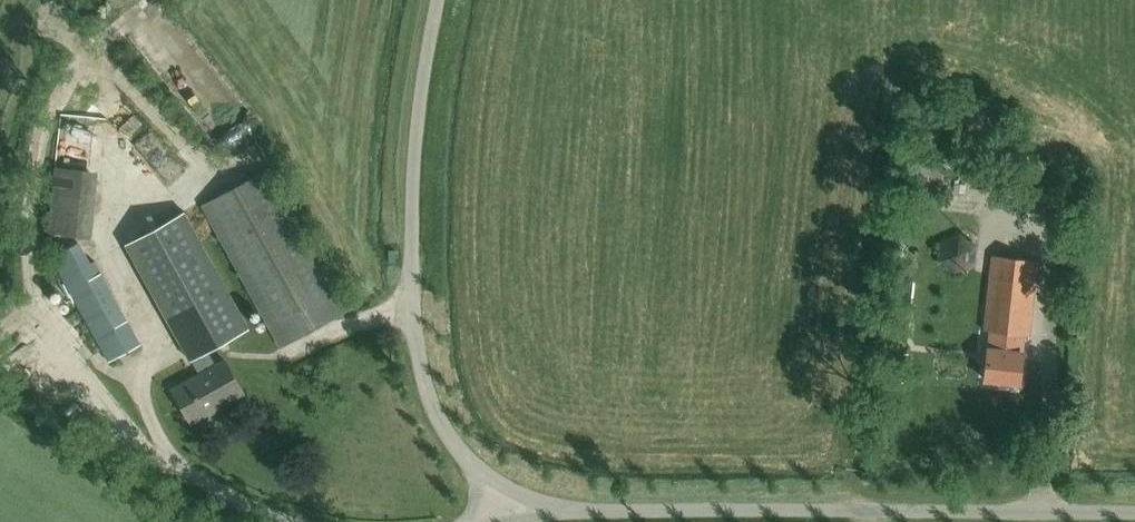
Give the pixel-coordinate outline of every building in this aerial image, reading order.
[(211,111),(235,95),(180,9),(155,25),(211,111)] [(945,164),(915,160),(908,211),(939,215),(945,164)] [(202,206),(281,348),(347,311),(268,169),(202,206)] [(101,192),(62,188),(57,228),(97,232),(101,192)] [(217,366),(208,352),(249,329),(184,212),(125,244),(191,361),(192,361),(200,375),(173,391),(191,422),(243,393),(225,362),(217,366)] [(963,245),(957,248),(965,265),(994,251),(979,219),(956,230),(963,245)] [(992,256),(984,331),(989,332),(1024,336),(1029,337),(1038,261),(992,256)] [(62,279),(106,363),(139,345),(95,261),(62,279)] [(987,349),(984,380),(1002,382),(1002,387),(1015,389),(1016,384),(1019,384),(1022,353),(1024,336),(989,332),(987,349)]
